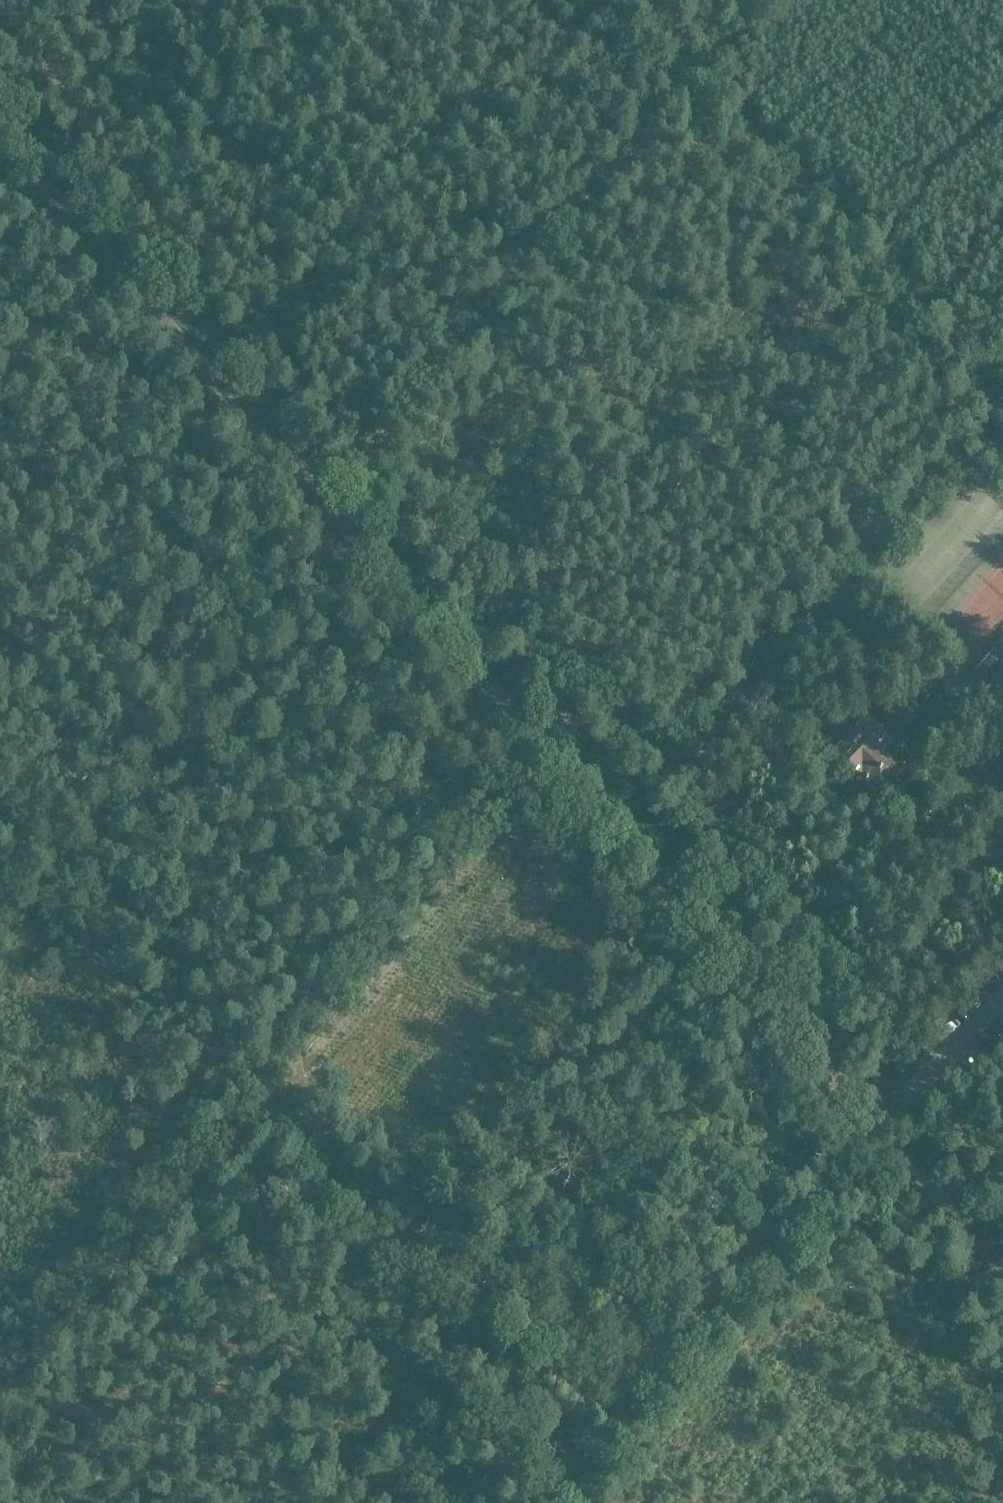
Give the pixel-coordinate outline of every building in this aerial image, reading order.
[(957,607),(978,641),(1002,626),(1002,580),(957,607)] [(900,769),(883,752),(891,743),(864,718),(831,752),(858,778),(861,775),(878,792),(900,769)]
